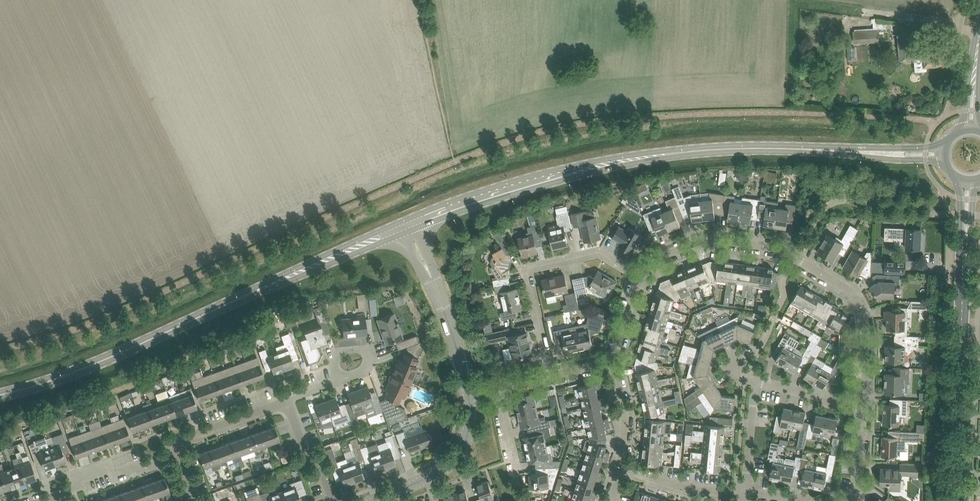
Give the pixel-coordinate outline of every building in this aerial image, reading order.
[(877,30),(852,31),(853,44),(878,42),(877,30)] [(913,33),(896,34),(899,60),(913,59),(914,71),(925,70),(925,65),(945,64),(944,49),(930,50),(928,49),(915,50),(914,45),(913,33)] [(709,199),(701,200),(704,219),(715,217),(714,211),(722,212),(725,194),(710,192),(709,199)] [(692,220),(704,219),(701,200),(694,201),(691,194),(677,200),(684,217),(691,214),(692,220)] [(735,197),(735,195),(725,194),(722,212),(728,213),(728,219),(739,221),(742,202),(742,198),(735,197)] [(675,196),(666,200),(667,204),(669,209),(662,212),(669,230),(680,225),(678,219),(684,217),(677,200),(675,196)] [(751,223),(752,217),(758,217),(761,199),(750,198),(743,197),(742,198),(742,202),(739,221),(740,221),(740,223),(747,224),(747,222),(751,223)] [(763,224),(775,226),(777,207),(770,206),(771,201),(761,199),(758,217),(764,218),(763,224)] [(785,208),(777,207),(775,226),(786,228),(787,222),(793,223),(793,225),(794,225),(797,204),(786,203),(785,208)] [(656,228),(659,234),(669,230),(662,212),(660,207),(643,214),(651,233),(652,233),(651,231),(656,228)] [(556,228),(549,230),(553,248),(568,245),(565,231),(572,229),(568,211),(560,213),(560,216),(556,217),(558,224),(556,224),(556,226),(556,228)] [(600,238),(595,217),(595,216),(594,214),(592,213),(589,211),(584,212),(584,211),(572,214),(572,217),(574,226),(581,224),(585,241),(600,238)] [(543,245),(541,235),(536,213),(529,215),(531,226),(527,227),(528,232),(525,233),(526,236),(519,238),(523,255),(534,253),(533,247),(543,245)] [(828,235),(818,252),(833,261),(838,252),(843,255),(858,229),(852,225),(851,224),(842,239),(836,236),(835,239),(828,235)] [(627,231),(619,226),(613,237),(620,242),(619,245),(631,252),(636,244),(640,246),(644,243),(647,238),(642,235),(629,227),(627,231)] [(885,227),(884,239),(906,240),(906,248),(910,248),(920,248),(921,229),(907,228),(907,229),(885,227)] [(503,238),(499,231),(494,234),(498,241),(503,238)] [(497,279),(493,280),(494,286),(510,283),(509,277),(508,273),(510,273),(509,269),(510,269),(512,262),(502,247),(493,253),(495,256),(492,258),(491,263),(493,266),(490,268),(497,279)] [(862,274),(867,277),(871,272),(872,251),(867,251),(864,257),(853,250),(849,258),(844,267),(858,275),(862,268),(864,269),(862,274)] [(905,273),(906,260),(886,259),(885,272),(895,273),(905,273)] [(710,286),(709,284),(713,283),(710,261),(703,264),(702,263),(692,267),(699,285),(701,289),(701,290),(710,286)] [(713,283),(716,283),(716,280),(727,282),(730,262),(719,261),(718,262),(710,261),(713,283)] [(725,293),(730,293),(732,282),(738,283),(740,264),(730,262),(727,282),(725,293)] [(742,295),(747,296),(751,265),(740,264),(738,283),(744,284),(742,295)] [(747,296),(752,296),(753,285),(759,286),(762,267),(751,265),(747,296)] [(699,285),(692,267),(682,271),(689,289),(699,285)] [(773,268),(762,267),(759,286),(770,288),(770,289),(773,290),(780,273),(773,270),(773,268)] [(672,277),(661,282),(679,298),(681,296),(681,297),(691,293),(689,289),(682,271),(672,275),(672,277)] [(584,276),(573,279),(575,292),(576,292),(576,293),(587,290),(586,287),(608,300),(613,290),(612,290),(617,281),(604,273),(603,276),(597,273),(594,277),(591,275),(584,278),(584,276)] [(542,279),(546,296),(568,291),(564,274),(542,279)] [(884,297),(894,297),(895,291),(895,283),(899,283),(900,275),(877,274),(873,277),(876,283),(870,286),(875,294),(879,299),(884,297)] [(652,304),(671,310),(674,299),(677,300),(679,298),(661,282),(658,294),(656,293),(652,304)] [(511,289),(510,283),(494,286),(496,293),(501,292),(505,311),(500,312),(502,319),(517,316),(516,309),(522,308),(517,288),(511,289)] [(791,302),(801,308),(811,291),(801,285),(791,302)] [(811,291),(801,308),(810,313),(820,296),(811,291)] [(576,293),(576,292),(575,292),(565,294),(567,304),(563,305),(565,311),(579,308),(576,293)] [(810,313),(820,319),(829,302),(820,296),(810,313)] [(912,308),(930,309),(930,301),(912,301),(912,308)] [(820,319),(817,324),(826,328),(826,329),(829,324),(837,310),(838,310),(839,307),(829,302),(820,319)] [(677,311),(671,310),(652,304),(649,314),(668,320),(670,315),(680,318),(682,313),(677,312),(677,311)] [(321,306),(314,308),(318,319),(325,317),(321,306)] [(894,329),(894,330),(896,330),(896,329),(905,329),(905,320),(908,320),(908,312),(908,307),(900,307),(900,311),(885,311),(885,319),(887,319),(887,328),(894,329)] [(824,331),(830,334),(833,330),(837,332),(844,320),(847,315),(838,310),(837,310),(829,324),(826,329),(826,328),(824,331)] [(744,319),(747,313),(741,311),(738,316),(743,318),(744,319)] [(358,313),(358,317),(342,319),(344,337),(367,334),(364,312),(358,313)] [(394,313),(377,320),(386,343),(403,337),(398,323),(397,321),(394,313)] [(580,324),(582,330),(575,331),(579,349),(593,346),(590,334),(600,331),(604,318),(590,313),(587,323),(580,324)] [(668,332),(668,331),(675,334),(677,329),(666,326),(668,320),(649,314),(646,324),(665,330),(665,331),(668,332)] [(718,326),(720,331),(726,343),(738,337),(737,323),(738,319),(738,315),(718,326)] [(305,335),(297,338),(304,356),(305,360),(307,365),(319,360),(322,353),(320,345),(327,342),(325,335),(330,332),(325,317),(318,319),(320,326),(304,332),(305,335)] [(785,321),(791,325),(794,320),(788,317),(785,321)] [(291,319),(285,321),(287,328),(294,326),(291,319)] [(791,325),(794,326),(800,330),(803,326),(794,320),(791,325)] [(844,320),(837,332),(840,334),(840,333),(850,334),(850,324),(844,320)] [(755,331),(737,323),(738,337),(750,343),(755,331)] [(646,324),(643,335),(662,341),(665,331),(665,330),(646,324)] [(726,343),(720,331),(718,326),(698,335),(703,339),(715,349),(726,343)] [(800,330),(810,336),(813,331),(803,326),(800,330)] [(563,342),(566,352),(579,349),(575,331),(569,333),(568,327),(554,330),(557,344),(563,342)] [(505,329),(487,333),(490,343),(507,339),(505,329)] [(289,333),(293,343),(297,342),(296,339),(293,332),(290,331),(288,332),(289,333)] [(811,340),(817,343),(822,336),(813,331),(810,336),(808,338),(811,340)] [(526,332),(509,336),(514,358),(532,354),(530,344),(529,345),(526,332)] [(262,341),(259,333),(253,336),(256,344),(262,341)] [(294,366),(290,353),(295,351),(293,343),(289,333),(281,336),(285,344),(276,347),(278,353),(284,370),(294,366)] [(398,350),(406,347),(419,342),(416,335),(396,343),(398,350)] [(669,354),(670,349),(660,346),(662,341),(643,335),(639,345),(659,351),(658,351),(669,354)] [(896,346),(886,346),(886,360),(904,361),(904,354),(907,354),(912,350),(912,348),(919,349),(919,336),(895,335),(894,343),(898,343),(898,344),(896,345),(896,346)] [(795,346),(787,342),(789,340),(783,336),(776,350),(780,352),(775,361),(785,366),(793,351),(796,347),(795,347),(795,346)] [(827,346),(829,341),(823,337),(820,342),(827,346)] [(715,349),(703,339),(700,350),(697,349),(698,348),(684,343),(681,353),(689,355),(711,361),(715,349)] [(809,358),(811,354),(817,343),(811,340),(803,355),(809,358)] [(402,360),(399,359),(393,374),(411,382),(417,367),(415,366),(418,359),(417,359),(421,349),(423,349),(420,342),(419,342),(406,347),(408,352),(407,354),(405,353),(402,360)] [(658,365),(657,362),(655,361),(658,351),(659,351),(639,345),(636,356),(638,356),(635,364),(658,365)] [(269,360),(274,373),(284,370),(278,353),(267,356),(267,355),(265,349),(259,351),(263,363),(269,360)] [(794,372),(803,357),(793,351),(785,366),(794,372)] [(825,362),(816,357),(811,354),(809,358),(805,364),(810,367),(804,377),(813,383),(822,368),(825,362)] [(687,377),(694,376),(708,373),(711,361),(689,355),(687,362),(691,363),(687,377)] [(837,374),(844,363),(848,356),(840,356),(832,371),(837,374)] [(257,357),(246,361),(253,381),(264,377),(257,357)] [(246,361),(235,365),(242,385),(253,381),(246,361)] [(655,369),(658,368),(658,365),(635,364),(637,373),(636,373),(638,384),(658,379),(655,369)] [(235,365),(224,369),(231,389),(242,385),(235,365)] [(893,367),(897,367),(897,374),(885,373),(884,392),(904,393),(905,381),(909,381),(909,367),(893,367)] [(832,374),(822,368),(813,383),(823,388),(832,374)] [(224,369),(213,373),(221,392),(231,389),(224,369)] [(162,378),(163,382),(174,378),(172,373),(163,377),(162,378)] [(202,376),(210,396),(221,392),(213,373),(202,376)] [(698,396),(715,384),(708,373),(694,376),(701,386),(684,397),(686,403),(690,402),(689,402),(691,401),(691,400),(698,396)] [(385,399),(380,401),(383,411),(388,424),(396,421),(407,417),(404,407),(397,405),(398,402),(402,396),(404,397),(411,382),(393,374),(386,389),(389,390),(386,397),(385,399)] [(199,400),(210,396),(202,376),(192,380),(199,400)] [(670,382),(668,377),(658,379),(638,384),(641,394),(660,390),(659,385),(670,382)] [(579,387),(581,397),(597,393),(596,388),(601,387),(600,382),(579,387)] [(702,401),(711,413),(715,407),(722,395),(715,384),(698,396),(691,400),(691,401),(689,402),(690,402),(686,403),(687,410),(693,408),(692,407),(702,401)] [(365,412),(367,416),(383,411),(380,401),(378,395),(372,397),(368,386),(357,390),(366,412),(365,412)] [(190,388),(179,392),(186,411),(197,407),(190,388)] [(347,394),(352,407),(346,409),(348,414),(350,419),(354,430),(358,429),(356,422),(359,421),(357,415),(365,412),(366,412),(357,390),(347,394)] [(516,403),(518,415),(537,411),(535,400),(548,397),(546,390),(530,394),(531,400),(516,403)] [(660,390),(641,394),(643,405),(662,400),(660,390)] [(176,415),(186,411),(179,392),(169,396),(176,415)] [(121,401),(132,397),(130,393),(120,397),(121,401)] [(598,399),(597,393),(581,397),(583,407),(605,402),(604,398),(598,399)] [(736,396),(722,395),(715,407),(734,409),(736,396)] [(158,400),(160,405),(165,419),(176,415),(169,396),(158,400)] [(117,397),(105,401),(106,406),(118,401),(117,397)] [(325,401),(334,425),(350,419),(348,414),(346,409),(346,407),(340,409),(336,398),(325,401)] [(907,416),(908,399),(891,399),(891,405),(884,404),(883,424),(899,425),(899,416),(907,416)] [(656,418),(666,419),(665,411),(662,400),(643,405),(646,416),(651,415),(652,418),(656,418)] [(323,427),(332,425),(334,425),(325,401),(315,405),(319,417),(314,419),(317,428),(323,426),(323,427)] [(151,402),(147,404),(154,423),(165,419),(160,405),(153,408),(151,402)] [(606,407),(605,402),(583,407),(586,417),(602,413),(600,408),(606,407)] [(143,427),(154,423),(147,404),(143,405),(145,411),(138,413),(143,427)] [(779,432),(781,427),(791,429),(795,410),(784,407),(782,416),(777,415),(774,431),(779,432)] [(132,431),(143,427),(138,413),(131,416),(129,410),(125,412),(132,431)] [(804,424),(806,412),(795,410),(791,429),(791,428),(800,430),(797,449),(804,450),(806,438),(807,432),(808,425),(804,424)] [(521,427),(534,424),(535,430),(548,427),(551,426),(549,419),(546,420),(545,416),(539,418),(537,411),(518,415),(521,427)] [(602,413),(586,417),(588,427),(609,422),(608,417),(603,419),(602,413)] [(63,422),(66,420),(74,417),(73,414),(68,416),(61,418),(63,422)] [(824,433),(827,416),(816,414),(814,424),(809,423),(808,425),(807,432),(806,438),(812,439),(813,431),(824,433)] [(824,433),(824,435),(833,437),(832,443),(838,444),(841,429),(836,428),(838,418),(827,416),(824,433)] [(123,418),(112,422),(120,442),(130,438),(123,418)] [(646,419),(645,430),(665,432),(666,421),(646,419)] [(112,422),(101,426),(109,446),(120,442),(112,422)] [(405,423),(403,422),(401,422),(394,425),(393,426),(393,427),(393,429),(394,430),(396,430),(404,428),(405,427),(405,425),(405,423)] [(610,427),(609,422),(588,427),(590,437),(606,434),(605,428),(610,427)] [(693,430),(693,435),(704,436),(724,437),(725,426),(705,424),(704,431),(693,430)] [(101,426),(90,430),(98,450),(109,446),(101,426)] [(275,426),(264,430),(269,444),(275,441),(277,447),(282,445),(275,426)] [(523,438),(526,450),(546,445),(544,438),(550,435),(548,427),(535,430),(536,435),(523,438)] [(98,450),(90,430),(79,434),(87,454),(98,450)] [(264,430),(253,434),(260,453),(264,452),(262,446),(269,444),(264,430)] [(403,431),(396,434),(401,447),(407,445),(410,452),(431,445),(430,441),(431,438),(430,434),(427,433),(426,430),(405,437),(403,431)] [(645,430),(644,441),(664,443),(665,432),(645,430)] [(385,437),(386,441),(377,445),(386,469),(396,465),(394,459),(400,456),(396,446),(392,434),(391,435),(390,431),(385,432),(386,436),(385,437)] [(906,440),(924,441),(924,432),(889,431),(888,437),(882,436),(882,456),(897,457),(897,449),(905,449),(906,440)] [(52,436),(54,442),(48,444),(55,465),(66,461),(62,451),(69,449),(65,440),(62,432),(52,436)] [(76,458),(87,454),(79,434),(69,438),(76,458)] [(254,449),(256,455),(258,454),(260,453),(253,434),(242,438),(247,451),(254,449)] [(591,440),(588,450),(608,457),(610,452),(605,451),(606,445),(605,445),(607,439),(606,434),(590,437),(591,440)] [(724,437),(704,436),(703,446),(723,448),(724,437)] [(355,454),(345,458),(348,465),(355,482),(365,478),(360,465),(366,463),(362,454),(360,448),(359,444),(356,437),(350,440),(355,454)] [(241,468),(245,466),(240,454),(247,451),(242,438),(231,442),(238,461),(241,468)] [(366,446),(364,441),(359,444),(360,448),(362,454),(366,463),(371,461),(375,472),(386,469),(377,445),(376,443),(367,446),(366,446)] [(644,441),(643,452),(663,453),(664,443),(644,441)] [(35,442),(28,444),(35,461),(41,459),(44,469),(55,465),(48,444),(47,444),(46,442),(36,446),(35,442)] [(231,442),(220,446),(225,459),(232,457),(234,463),(238,461),(231,442)] [(777,462),(778,458),(776,458),(779,443),(771,442),(768,458),(771,458),(770,461),(773,462),(770,478),(780,480),(784,464),(777,462)] [(543,459),(543,462),(544,467),(544,468),(559,467),(561,460),(553,460),(551,453),(548,453),(546,445),(526,450),(529,462),(543,459)] [(221,467),(219,462),(225,459),(220,446),(210,450),(217,469),(221,467)] [(691,451),(691,452),(691,456),(722,459),(723,448),(703,446),(702,452),(691,451)] [(337,467),(338,469),(344,486),(355,482),(348,465),(345,458),(337,461),(332,448),(325,450),(332,469),(337,467)] [(217,469),(210,450),(199,454),(206,473),(213,470),(215,476),(216,478),(220,477),(217,469)] [(602,460),(607,461),(608,457),(588,450),(585,460),(600,465),(602,460)] [(661,465),(663,453),(643,452),(642,463),(661,465)] [(816,470),(813,487),(824,489),(826,479),(831,480),(836,455),(833,454),(831,454),(830,454),(827,467),(817,465),(816,470)] [(21,456),(17,457),(26,482),(36,478),(30,461),(24,463),(21,456)] [(720,470),(722,459),(691,456),(690,461),(701,462),(701,468),(720,470)] [(795,460),(785,458),(784,464),(780,480),(791,482),(794,466),(800,467),(802,457),(796,456),(795,460)] [(14,463),(8,465),(10,469),(16,486),(26,482),(17,457),(13,459),(14,463)] [(802,485),(813,487),(816,470),(806,468),(808,458),(802,457),(800,467),(805,469),(802,485)] [(604,472),(599,470),(600,465),(585,460),(582,470),(602,476),(604,472)] [(10,469),(4,471),(1,463),(0,463),(0,474),(5,489),(16,486),(10,469)] [(900,489),(901,474),(912,475),(912,481),(922,489),(923,464),(901,463),(900,469),(881,468),(880,483),(889,484),(889,489),(900,489)] [(257,473),(266,470),(263,465),(255,468),(257,473)] [(552,488),(559,467),(544,468),(544,467),(536,468),(536,474),(530,475),(531,487),(548,486),(548,487),(552,488)] [(596,479),(601,481),(602,476),(582,470),(578,479),(594,484),(596,479)] [(254,478),(257,485),(263,483),(260,476),(254,478)] [(165,477),(154,481),(159,495),(165,493),(167,498),(172,497),(165,477)] [(282,491),(286,500),(301,500),(298,492),(305,490),(306,493),(307,493),(301,479),(290,483),(291,487),(282,491)] [(592,489),(594,484),(578,479),(575,489),(596,496),(598,491),(592,489)] [(154,481),(143,485),(149,500),(153,500),(152,498),(159,495),(154,481)] [(481,498),(475,500),(476,500),(488,500),(494,498),(488,481),(477,485),(481,498)] [(143,485),(132,489),(136,500),(143,500),(144,500),(149,500),(143,485)] [(132,489),(121,493),(124,500),(136,500),(132,489)] [(260,494),(262,500),(266,500),(270,500),(271,500),(286,500),(282,491),(275,493),(274,489),(260,494)] [(572,499),(579,500),(589,500),(590,499),(595,500),(596,496),(575,489),(572,499)] [(454,494),(457,500),(469,500),(466,490),(454,494)] [(646,494),(637,491),(633,500),(644,500),(646,494)] [(260,494),(259,492),(246,497),(248,500),(262,500),(260,494)]
